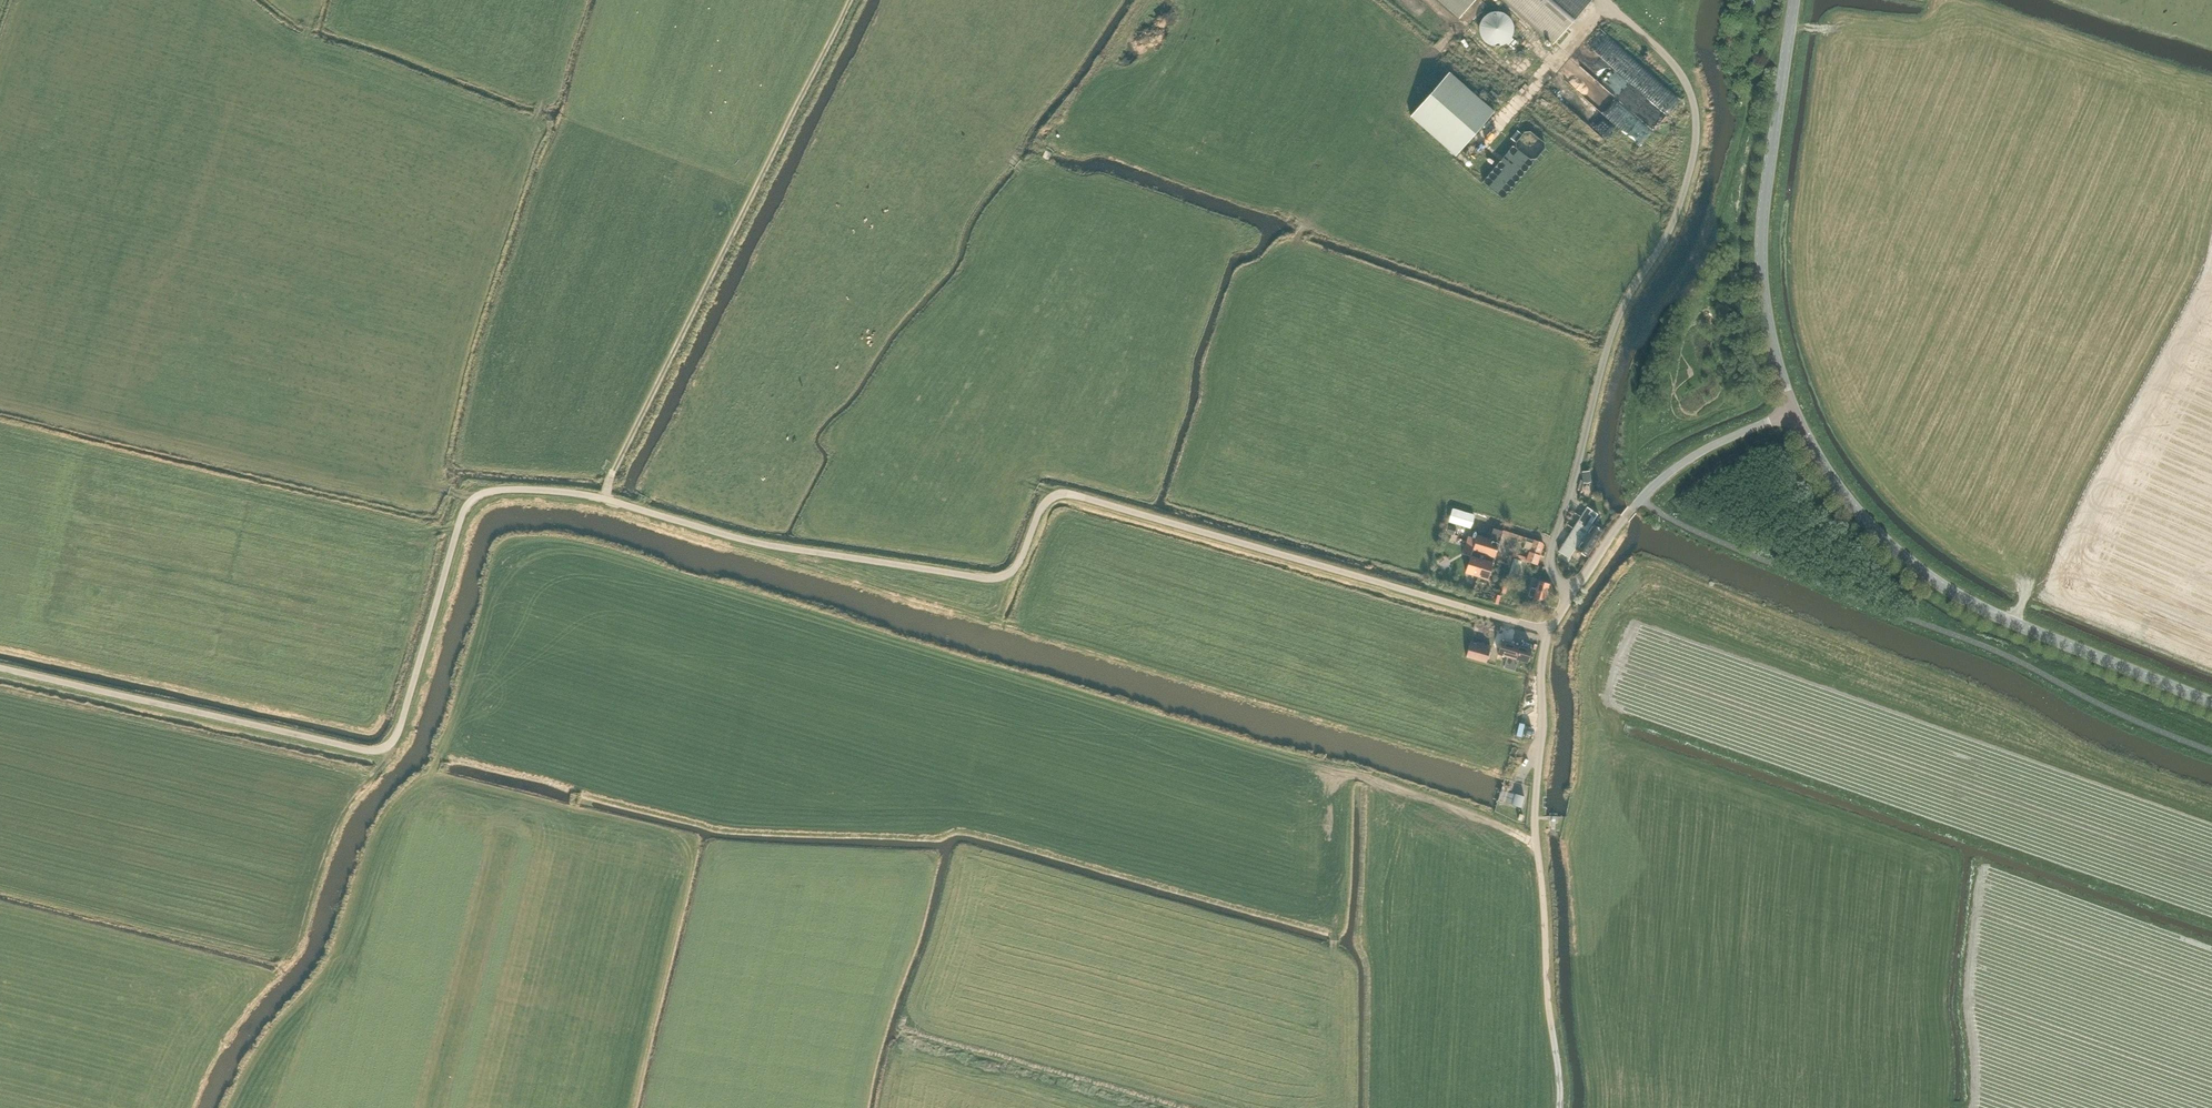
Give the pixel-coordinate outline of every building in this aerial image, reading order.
[(1458,15),(1471,0),(1441,0),(1458,15)] [(1554,43),(1591,1),(1590,0),(1505,0),(1554,43)] [(1514,28),(1514,27),(1513,26),(1513,25),(1513,24),(1512,22),(1512,21),(1511,20),(1510,18),(1509,17),(1507,16),(1506,15),(1504,14),(1503,13),(1501,13),(1500,12),(1499,12),(1497,12),(1495,12),(1493,12),(1492,12),(1491,13),(1489,14),(1487,15),(1486,15),(1485,16),(1483,18),(1483,19),(1482,20),(1481,22),(1480,23),(1480,25),(1479,26),(1479,28),(1479,30),(1479,32),(1480,34),(1480,35),(1481,37),(1482,39),(1483,40),(1484,41),(1485,43),(1486,43),(1488,44),(1490,45),(1491,46),(1492,46),(1494,46),(1495,46),(1497,46),(1498,46),(1500,46),(1501,46),(1503,45),(1505,44),(1507,43),(1508,42),(1509,41),(1510,40),(1511,39),(1512,37),(1513,35),(1513,34),(1513,32),(1514,30),(1514,28)] [(1455,69),(1454,76),(1464,78),(1465,70),(1455,69)] [(1411,116),(1455,156),(1494,112),(1449,73),(1411,116)] [(1590,470),(1582,471),(1583,482),(1591,481),(1590,470)] [(1452,507),(1448,521),(1470,528),(1474,514),(1452,507)] [(1596,513),(1588,507),(1573,529),(1595,543),(1603,531),(1591,522),(1596,513)] [(1456,527),(1447,524),(1444,532),(1453,535),(1456,527)] [(1494,558),(1499,542),(1503,531),(1493,528),(1490,539),(1483,560),(1478,576),(1488,579),(1493,563),(1494,558)] [(1569,558),(1575,549),(1587,556),(1595,543),(1573,529),(1565,542),(1558,552),(1569,558)] [(1518,539),(1519,535),(1503,530),(1502,534),(1518,539)] [(1466,572),(1468,573),(1478,576),(1483,560),(1490,539),(1477,535),(1472,552),(1466,572)] [(1542,543),(1533,540),(1529,552),(1540,556),(1544,546),(1542,543)] [(1543,605),(1544,601),(1549,584),(1539,581),(1536,589),(1531,587),(1529,595),(1534,597),(1532,601),(1543,605)] [(1538,605),(1522,601),(1520,608),(1536,612),(1538,605)] [(1489,624),(1476,620),(1472,634),(1485,638),(1489,624)] [(1486,663),(1491,646),(1471,640),(1466,657),(1486,663)] [(1527,662),(1531,649),(1501,641),(1498,654),(1527,662)] [(1521,807),(1524,796),(1515,793),(1512,804),(1521,807)]
